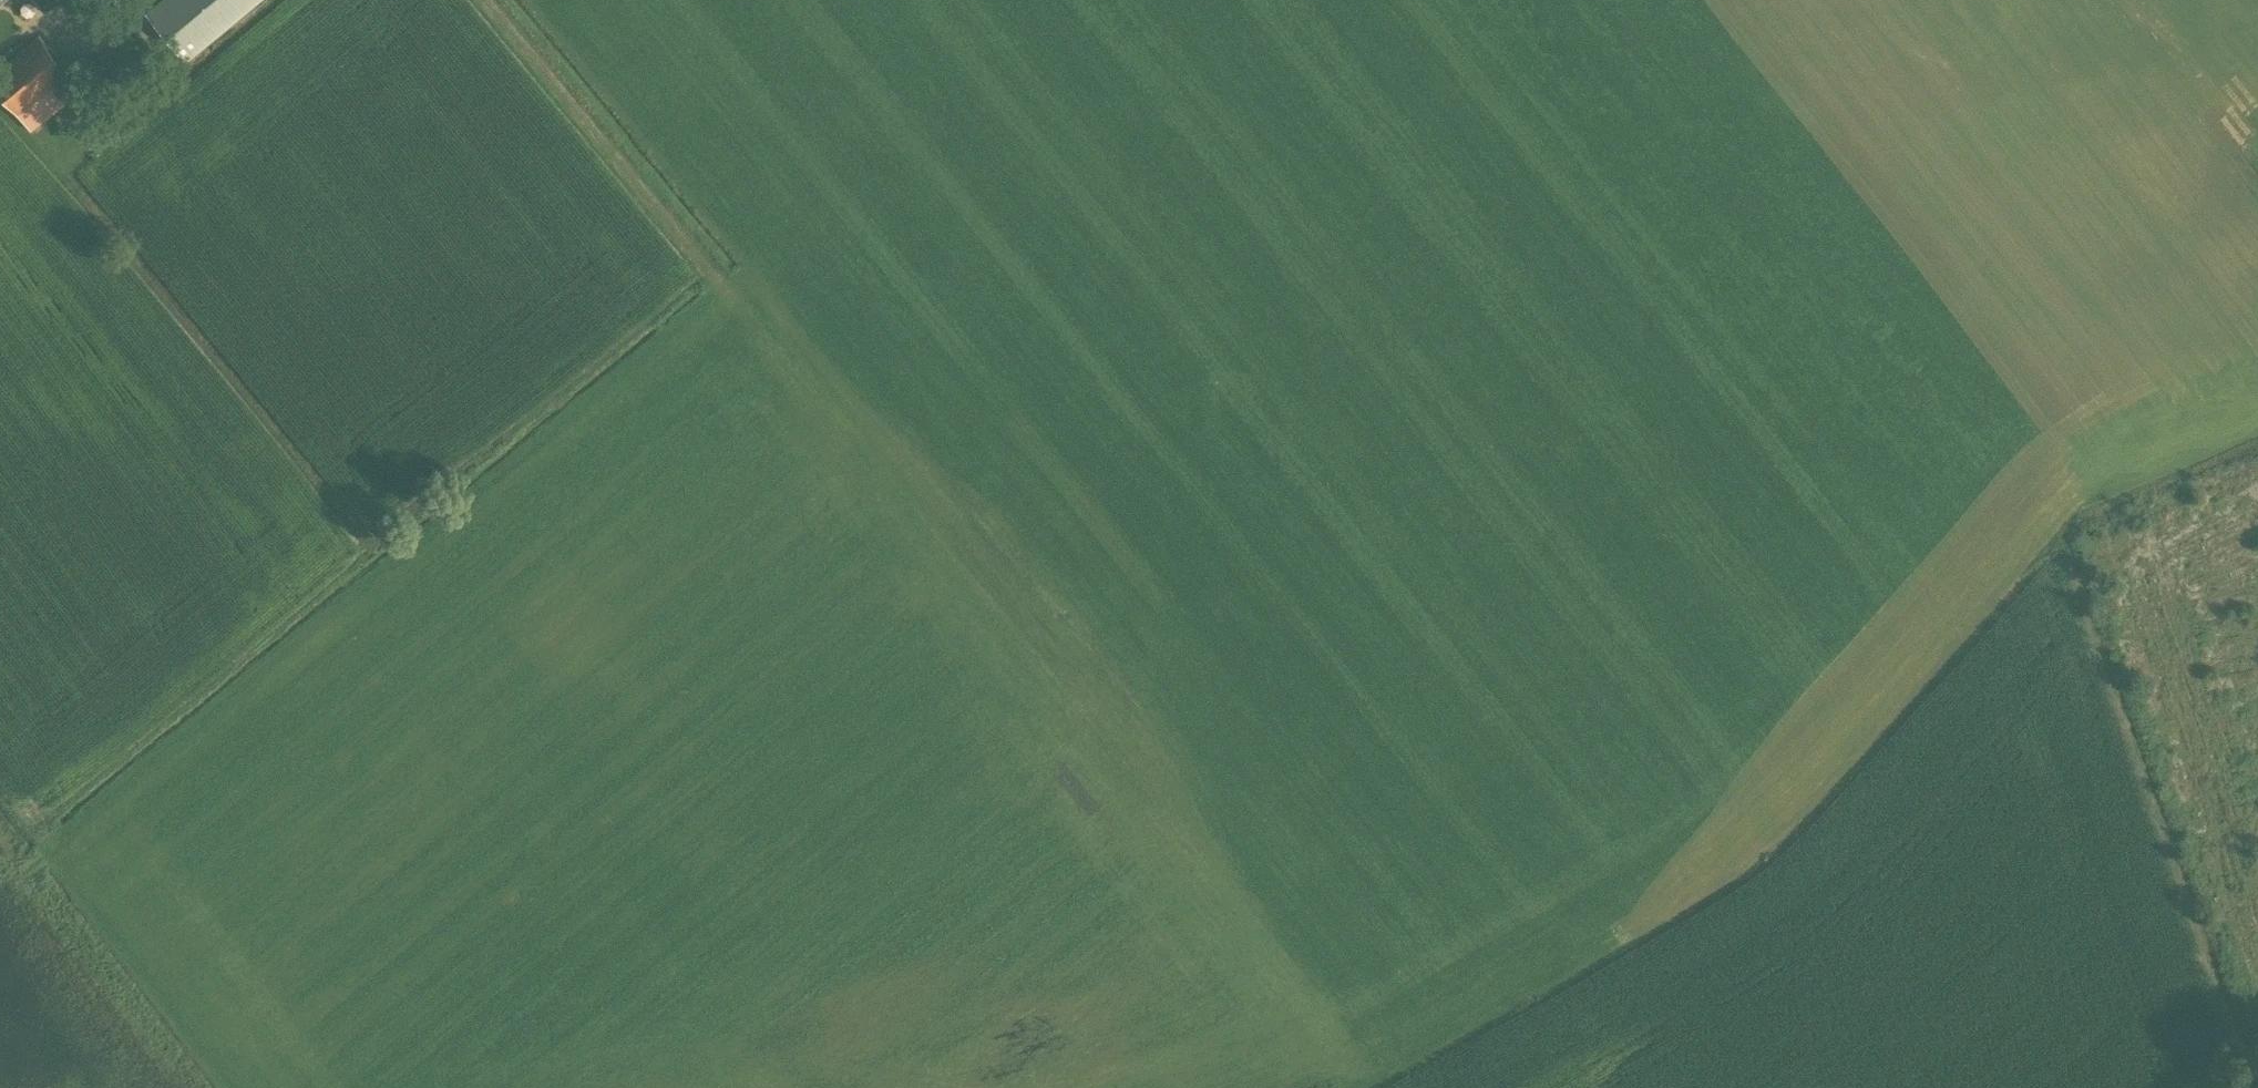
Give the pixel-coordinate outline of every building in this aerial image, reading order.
[(43,10),(57,0),(36,0),(43,10)] [(146,13),(186,63),(261,0),(162,0),(146,13)] [(32,130),(83,88),(39,34),(0,66),(0,91),(32,130)]
